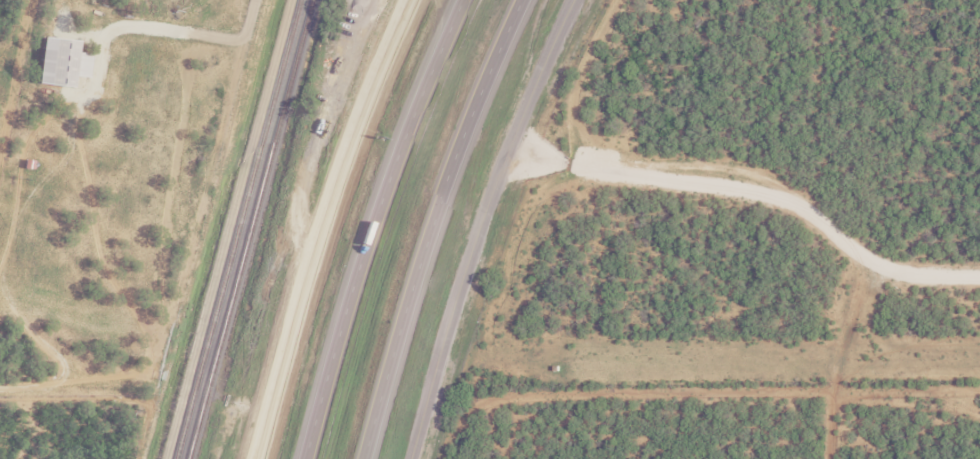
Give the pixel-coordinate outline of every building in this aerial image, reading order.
[(34,83),(70,87),(71,75),(86,76),(89,52),(74,51),(76,39),(39,35),(34,83)]
